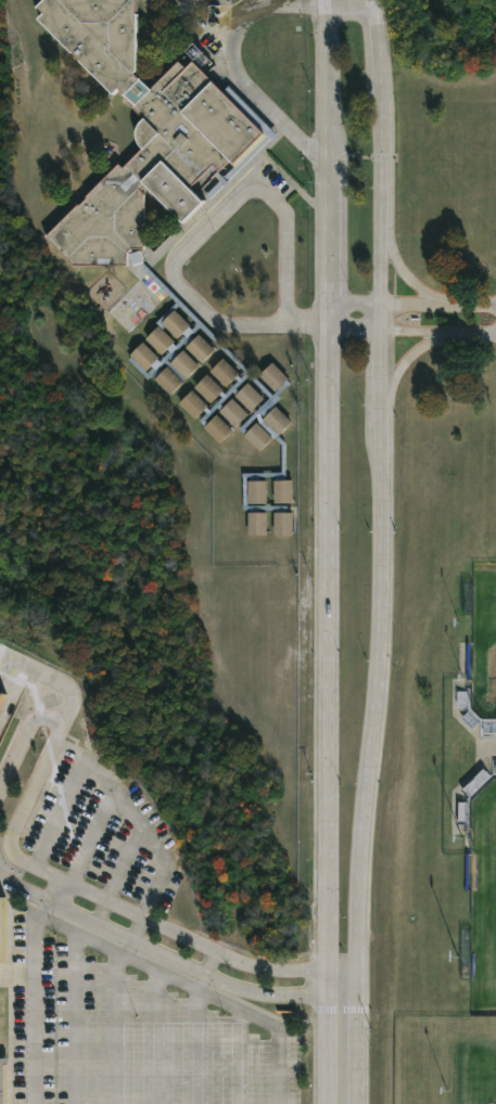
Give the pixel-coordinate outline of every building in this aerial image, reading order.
[(37,5),(42,0),(137,0),(137,69),(133,72),(150,89),(178,60),(186,67),(192,61),(224,91),(229,86),(276,132),(205,203),(204,201),(182,222),(145,185),(140,190),(144,194),(143,262),(274,395),(276,393),(259,376),(274,362),(290,378),(288,380),(292,384),(289,386),(288,385),(279,395),(282,398),(265,416),(260,413),(264,420),(276,407),(292,422),(279,436),(287,442),(287,480),(294,480),(294,503),(275,503),(275,480),(277,480),(276,477),(259,477),(259,482),(267,482),(267,503),(249,504),(249,482),(250,482),(250,477),(247,477),(247,505),(288,505),(288,513),(294,513),(294,537),(274,537),(274,513),(276,513),(276,510),(260,510),(260,513),(268,513),(268,536),(249,536),(249,513),(250,513),(250,510),(243,510),(243,473),(282,473),(282,445),(260,423),(258,416),(245,428),(249,432),(257,423),(274,439),(260,452),(244,436),(246,434),(240,428),(270,398),(249,376),(237,388),(240,391),(249,383),(264,399),(251,411),(233,391),(220,405),(224,408),(233,399),(249,415),(236,428),(219,412),(220,411),(218,408),(205,421),(208,423),(217,414),(233,429),(218,445),(202,429),(205,426),(200,421),(207,413),(204,410),(195,419),(179,403),(193,389),(208,406),(207,407),(211,410),(222,397),(220,395),(211,403),(194,387),(208,374),(225,390),(224,391),(226,394),(239,381),(236,378),(227,387),(211,371),(224,358),(240,374),(239,375),(242,377),(246,373),(243,370),(242,371),(239,368),(240,367),(200,328),(192,336),(195,339),(200,334),(215,350),(202,363),(187,347),(188,346),(185,343),(176,351),(179,355),(183,350),(200,367),(185,381),(166,361),(160,368),(163,371),(168,367),(183,382),(170,396),(154,380),(156,377),(153,374),(149,378),(129,359),(131,357),(130,355),(143,342),(160,358),(158,359),(161,361),(169,351),(167,349),(161,355),(145,338),(160,325),(156,322),(177,303),(140,266),(73,265),(44,236),(78,204),(79,205),(86,197),(85,196),(118,163),(123,167),(142,147),(137,141),(136,132),(138,124),(144,117),(127,100),(129,98),(118,87),(112,93),(37,16),(42,11),(37,5)]
